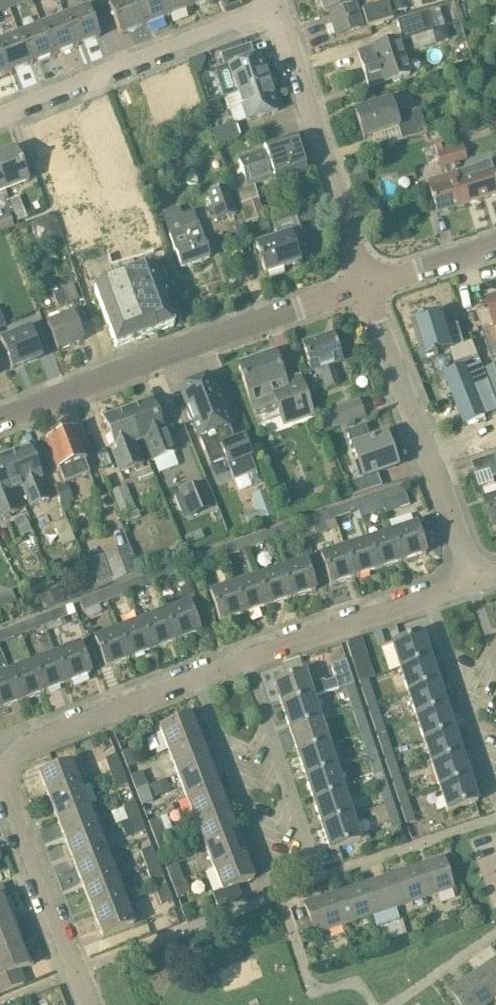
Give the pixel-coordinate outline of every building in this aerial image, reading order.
[(0,1),(0,12),(10,8),(7,0),(2,0),(0,1)] [(133,0),(124,0),(109,6),(120,36),(143,27),(133,0)] [(143,27),(167,18),(160,0),(133,0),(143,27)] [(167,18),(190,8),(186,0),(160,0),(167,18)] [(190,8),(211,0),(186,0),(190,8)] [(330,13),(337,36),(363,28),(355,5),(353,6),(351,0),(320,0),(324,15),(330,13)] [(395,12),(409,8),(406,0),(391,0),(395,12)] [(388,1),(363,9),(368,25),(393,17),(388,1)] [(88,7),(65,16),(77,46),(100,37),(88,7)] [(428,12),(397,22),(403,41),(434,32),(428,12)] [(65,16),(42,26),(54,55),(77,46),(65,16)] [(42,26),(19,35),(31,64),(54,55),(42,26)] [(0,42),(0,54),(8,73),(31,64),(19,35),(0,42)] [(398,39),(373,47),(358,52),(368,82),(383,77),(385,83),(410,75),(398,39)] [(230,67),(238,94),(271,83),(267,70),(265,71),(260,56),(248,60),(243,47),(220,54),(225,68),(230,67)] [(160,117),(188,106),(176,77),(162,82),(168,97),(154,102),(160,117)] [(168,97),(162,82),(135,93),(146,122),(160,117),(154,102),(168,97)] [(271,83),(238,94),(247,121),(278,111),(273,97),(276,97),(271,83)] [(208,116),(224,111),(220,98),(204,104),(208,116)] [(420,108),(395,116),(390,100),(355,112),(363,139),(398,128),(402,141),(428,133),(420,108)] [(213,131),(218,145),(240,137),(235,123),(213,131)] [(266,150),(250,155),(238,159),(247,186),(235,190),(239,204),(246,224),(258,220),(258,221),(266,217),(260,197),(258,198),(256,189),(265,187),(264,183),(275,179),(276,181),(306,172),(295,138),(265,147),(266,150)] [(460,140),(448,143),(454,164),(467,160),(462,141),(460,141),(460,140)] [(454,164),(448,143),(447,143),(448,145),(435,148),(441,168),(454,164)] [(88,168),(83,154),(69,160),(63,147),(49,152),(59,179),(88,168)] [(0,155),(0,180),(4,191),(29,181),(17,149),(0,155)] [(219,157),(211,160),(213,168),(221,166),(219,157)] [(460,181),(467,204),(495,196),(495,176),(494,171),(490,160),(479,163),(479,165),(482,174),(460,181)] [(363,165),(351,168),(356,185),(368,181),(363,165)] [(64,193),(79,187),(84,200),(99,195),(88,168),(59,179),(64,193)] [(467,204),(460,181),(447,185),(444,177),(427,182),(437,214),(467,204)] [(99,195),(84,200),(79,187),(64,193),(75,220),(104,209),(99,195)] [(228,187),(207,194),(216,222),(238,215),(228,187)] [(19,197),(10,200),(18,222),(27,218),(19,197)] [(136,228),(123,232),(128,247),(156,238),(146,208),(131,213),(136,228)] [(113,252),(128,247),(123,232),(136,228),(131,213),(103,222),(113,252)] [(0,218),(0,233),(14,227),(10,214),(0,218)] [(273,223),(278,238),(256,245),(266,274),(300,263),(296,250),(306,247),(302,232),(300,233),(294,216),(273,223)] [(52,217),(31,225),(39,246),(61,238),(52,217)] [(180,231),(170,234),(175,250),(176,250),(182,268),(210,258),(198,224),(197,224),(189,227),(186,219),(177,223),(180,230),(180,231)] [(88,235),(96,233),(93,223),(86,225),(88,235)] [(88,235),(86,225),(79,227),(81,237),(88,235)] [(71,229),(74,239),(81,237),(79,227),(71,229)] [(74,239),(71,229),(64,232),(66,241),(74,239)] [(92,249),(100,247),(97,237),(90,240),(92,249)] [(92,249),(90,240),(82,242),(85,251),(92,249)] [(85,251),(82,242),(75,244),(78,253),(85,251)] [(68,246),(70,256),(78,253),(75,244),(68,246)] [(109,257),(85,264),(90,281),(98,279),(101,287),(95,290),(116,347),(144,336),(124,279),(119,266),(111,268),(109,257)] [(153,268),(124,279),(144,336),(174,326),(153,268)] [(58,307),(68,303),(63,289),(53,293),(58,307)] [(495,326),(483,330),(491,357),(495,356),(495,298),(487,301),(495,326)] [(457,364),(454,365),(454,366),(479,358),(473,343),(465,345),(459,326),(448,330),(443,313),(428,318),(427,316),(423,318),(423,320),(417,322),(428,357),(435,355),(435,357),(440,355),(439,354),(452,349),(457,364)] [(73,314),(47,325),(58,350),(84,340),(73,314)] [(2,341),(13,369),(41,358),(30,330),(2,341)] [(330,366),(340,363),(332,336),(301,346),(309,372),(319,369),(326,390),(336,387),(330,366)] [(254,410),(276,402),(284,425),(313,415),(301,379),(286,384),(276,354),(239,367),(254,410)] [(467,371),(465,365),(446,372),(466,423),(485,416),(481,407),(489,404),(475,369),(476,368),(467,371)] [(198,438),(200,438),(211,465),(226,460),(229,466),(229,465),(235,480),(257,471),(251,456),(253,455),(246,436),(234,440),(228,427),(230,426),(212,376),(180,388),(198,438)] [(360,400),(328,411),(334,429),(366,417),(360,400)] [(152,401),(127,410),(140,441),(144,439),(152,461),(176,452),(167,428),(163,429),(152,401)] [(140,441),(127,410),(104,420),(115,448),(111,450),(121,474),(143,465),(134,443),(140,441)] [(62,483),(88,473),(72,432),(46,442),(62,483)] [(364,478),(348,483),(347,483),(352,498),(382,487),(378,473),(397,467),(385,435),(353,447),(364,478)] [(28,448),(5,458),(16,487),(22,485),(30,507),(48,500),(28,448)] [(473,462),(477,475),(491,470),(493,477),(495,477),(495,454),(494,455),(480,460),(473,462)] [(5,458),(0,460),(0,519),(18,512),(10,490),(16,487),(5,458)] [(149,467),(136,473),(141,484),(154,478),(149,467)] [(71,500),(64,484),(55,488),(61,504),(71,500)] [(204,484),(182,492),(192,518),(214,509),(204,484)] [(403,485),(378,494),(381,503),(383,502),(385,510),(408,502),(403,485)] [(126,486),(112,491),(122,516),(136,510),(126,486)] [(250,510),(243,512),(248,525),(277,515),(267,487),(251,492),(251,493),(253,493),(260,511),(251,515),(250,510)] [(299,494),(284,499),(288,511),(303,506),(299,494)] [(378,494),(354,502),(357,511),(381,503),(378,494)] [(484,504),(493,532),(495,531),(495,500),(484,504)] [(354,502),(331,510),(334,520),(357,511),(354,502)] [(331,510),(308,518),(311,527),(334,520),(331,510)] [(31,529),(25,513),(13,517),(19,533),(31,529)] [(67,520),(55,525),(63,546),(75,541),(67,520)] [(293,523),(269,532),(272,540),(275,539),(296,532),(293,523)] [(415,526),(391,534),(401,564),(425,556),(415,526)] [(269,532),(245,540),(248,549),(272,540),(269,532)] [(391,534),(367,542),(377,572),(401,564),(391,534)] [(245,540),(221,548),(224,557),(248,549),(245,540)] [(367,542),(344,550),(353,580),(377,572),(367,542)] [(130,545),(90,561),(101,588),(140,573),(130,545)] [(224,557),(221,548),(199,556),(202,565),(224,557)] [(353,580),(344,550),(320,558),(330,588),(353,580)] [(306,563),(282,571),(291,601),(315,593),(306,563)] [(174,565),(149,575),(153,584),(178,574),(174,565)] [(282,571),(258,579),(267,608),(291,601),(282,571)] [(149,575),(126,584),(129,593),(153,584),(149,575)] [(258,579),(234,586),(243,616),(267,608),(258,579)] [(126,584),(102,593),(106,602),(129,593),(126,584)] [(243,616),(234,586),(210,594),(219,624),(243,616)] [(11,587),(0,591),(0,605),(16,598),(11,587)] [(60,589),(41,596),(46,609),(64,602),(60,589)] [(106,602),(102,593),(81,601),(84,610),(106,602)] [(188,604),(164,613),(176,642),(199,633),(188,604)] [(65,608),(42,617),(45,625),(60,619),(68,616),(65,608)] [(164,613),(141,622),(153,651),(176,642),(164,613)] [(60,619),(45,625),(48,632),(63,626),(60,619)] [(141,622),(117,631),(129,660),(153,651),(141,622)] [(0,633),(0,643),(22,634),(19,626),(0,633)] [(129,660),(117,631),(94,640),(105,670),(129,660)] [(382,632),(374,635),(379,648),(387,645),(382,632)] [(391,645),(399,669),(429,659),(421,635),(391,645)] [(361,638),(347,642),(352,658),(360,682),(368,679),(374,678),(361,638)] [(80,645),(56,654),(68,683),(91,673),(80,645)] [(56,654),(33,663),(44,692),(68,683),(56,654)] [(429,659),(399,669),(407,693),(437,683),(429,659)] [(331,665),(336,679),(339,689),(345,687),(354,684),(347,660),(331,665)] [(33,663),(10,672),(21,701),(44,692),(33,663)] [(0,676),(0,709),(21,701),(10,672),(0,676)] [(274,684),(282,708),(313,698),(339,689),(336,679),(325,683),(325,680),(309,686),(305,674),(274,684)] [(368,679),(360,682),(368,706),(376,703),(368,679)] [(437,683),(407,693),(415,717),(445,707),(437,683)] [(354,684),(345,687),(353,711),(362,708),(354,684)] [(313,698),(282,708),(290,732),(321,722),(313,698)] [(376,703),(368,706),(376,730),(385,727),(376,703)] [(445,707),(415,717),(423,741),(453,731),(445,707)] [(362,708),(353,711),(361,735),(370,732),(362,708)] [(158,729),(167,752),(199,739),(190,716),(158,729)] [(321,722),(290,732),(298,756),(329,745),(321,722)] [(385,727),(376,730),(384,754),(393,751),(385,727)] [(453,731),(423,741),(431,765),(461,755),(453,731)] [(370,732),(361,735),(369,758),(378,756),(370,732)] [(96,738),(89,741),(92,748),(99,745),(96,738)] [(199,739),(167,752),(176,775),(208,763),(199,739)] [(329,745),(298,756),(306,780),(337,769),(329,745)] [(133,749),(123,753),(128,767),(138,763),(133,749)] [(393,751),(384,754),(392,778),(400,775),(393,751)] [(106,759),(111,774),(122,770),(117,755),(106,759)] [(461,755),(431,765),(439,789),(469,779),(461,755)] [(378,756),(369,758),(377,782),(386,779),(378,756)] [(40,774),(49,797),(80,785),(71,762),(40,774)] [(208,763),(176,775),(185,799),(217,786),(208,763)] [(337,769),(306,780),(314,803),(345,793),(337,769)] [(122,770),(111,774),(117,788),(127,785),(122,770)] [(131,776),(137,790),(148,787),(142,772),(131,776)] [(400,775),(392,778),(400,802),(408,799),(400,775)] [(165,779),(150,786),(155,797),(170,791),(165,779)] [(386,779),(377,782),(385,806),(394,803),(386,779)] [(469,779),(439,789),(447,813),(477,803),(469,779)] [(80,785),(49,797),(58,821),(89,808),(80,785)] [(217,786),(185,799),(194,822),(226,810),(217,786)] [(148,787),(137,790),(143,805),(153,801),(148,787)] [(345,793),(314,803),(322,827),(353,817),(345,793)] [(408,799),(400,802),(408,825),(416,822),(408,799)] [(124,805),(129,820),(140,816),(134,801),(124,805)] [(386,807),(377,810),(382,823),(390,821),(393,830),(402,827),(394,803),(385,806),(386,807)] [(89,808),(58,821),(67,844),(98,832),(89,808)] [(226,810),(194,822),(203,845),(235,833),(226,810)] [(140,816),(129,820),(135,835),(146,831),(140,816)] [(160,817),(150,822),(155,837),(166,833),(160,817)] [(353,817),(322,827),(330,851),(361,841),(353,817)] [(98,832),(67,844),(76,867),(107,855),(98,832)] [(166,833),(155,837),(160,851),(172,848),(166,833)] [(235,833),(203,845),(212,869),(244,856),(235,833)] [(141,851),(147,866),(158,862),(152,847),(141,851)] [(107,855),(76,867),(85,890),(116,878),(107,855)] [(244,856),(212,869),(221,891),(213,894),(219,910),(244,901),(238,886),(253,880),(244,856)] [(443,857),(415,866),(426,898),(453,888),(443,857)] [(158,862),(147,866),(153,881),(164,877),(158,862)] [(168,868),(173,883),(183,879),(178,864),(168,868)] [(415,866),(388,876),(398,907),(426,898),(415,866)] [(388,876),(360,885),(371,916),(398,907),(388,876)] [(116,878),(85,890),(94,914),(125,902),(116,878)] [(183,879),(173,883),(179,898),(189,894),(183,879)] [(162,904),(172,900),(167,885),(156,889),(162,904)] [(360,885),(333,894),(343,925),(371,916),(360,885)] [(343,925),(333,894),(305,903),(315,934),(343,925)] [(12,920),(3,897),(0,898),(0,924),(12,920)] [(125,902),(94,914),(104,937),(134,925),(125,902)] [(294,922),(297,929),(303,927),(304,931),(311,928),(307,918),(294,922)] [(0,924),(0,951),(20,943),(12,920),(0,924)] [(0,951),(0,994),(24,984),(18,970),(29,966),(20,943),(0,951)] [(475,974),(494,1000),(495,998),(495,960),(475,974)] [(475,974),(451,990),(462,1004),(486,1004),(494,1000),(475,974)]
